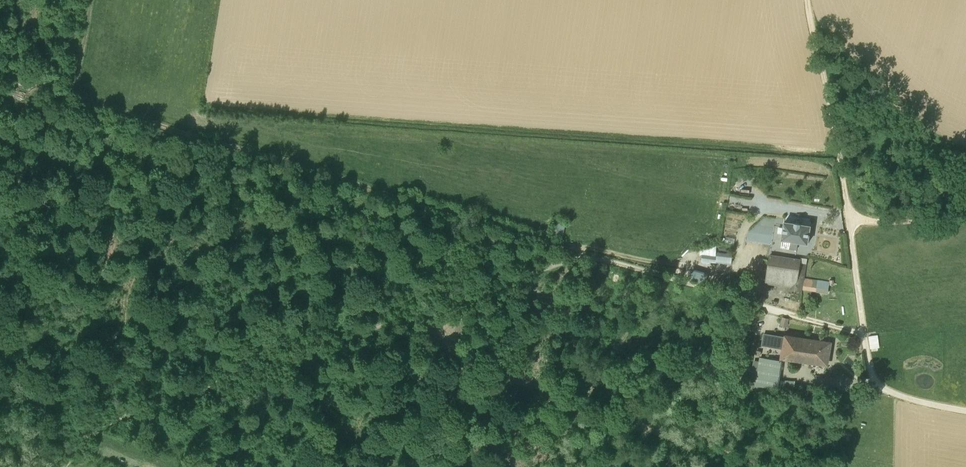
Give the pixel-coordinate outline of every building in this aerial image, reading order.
[(769,254),(795,257),(797,240),(807,241),(810,224),(784,220),(783,225),(773,224),(769,254)] [(718,257),(703,256),(702,265),(711,265),(711,264),(732,266),(733,254),(718,253),(718,257)] [(769,254),(765,283),(790,287),(790,289),(802,291),(806,263),(801,262),(801,258),(795,257),(769,254)] [(827,364),(830,344),(785,337),(764,334),(762,345),(784,348),(782,357),(827,364)] [(879,346),(879,335),(871,335),(871,347),(879,346)] [(777,388),(782,360),(760,357),(756,384),(777,388)]
